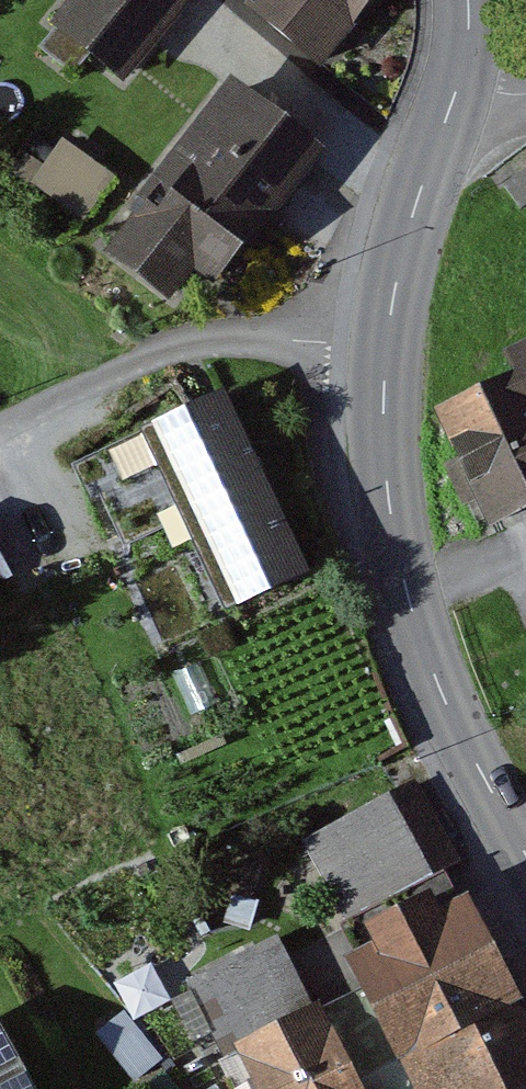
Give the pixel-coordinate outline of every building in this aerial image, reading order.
[(71,12),(139,71),(199,0),(81,0),(71,12)] [(267,2),(325,48),(363,0),(269,0),(267,2)] [(334,147),(245,75),(122,227),(211,299),(334,147)] [(89,189),(120,147),(72,113),(41,155),(89,189)] [(440,386),(508,531),(525,523),(525,346),(440,386)] [(306,570),(225,391),(187,408),(176,385),(63,458),(116,544),(183,518),(228,613),(306,570)] [(0,558),(0,581),(10,574),(0,558)] [(381,818),(422,797),(406,766),(314,813),(342,868),(393,841),(381,818)] [(465,878),(344,943),(368,987),(262,1044),(286,1088),(525,1088),(525,990),(465,878)] [(193,957),(213,993),(300,946),(280,910),(193,957)] [(0,1022),(0,1088),(36,1088),(0,1022)]
